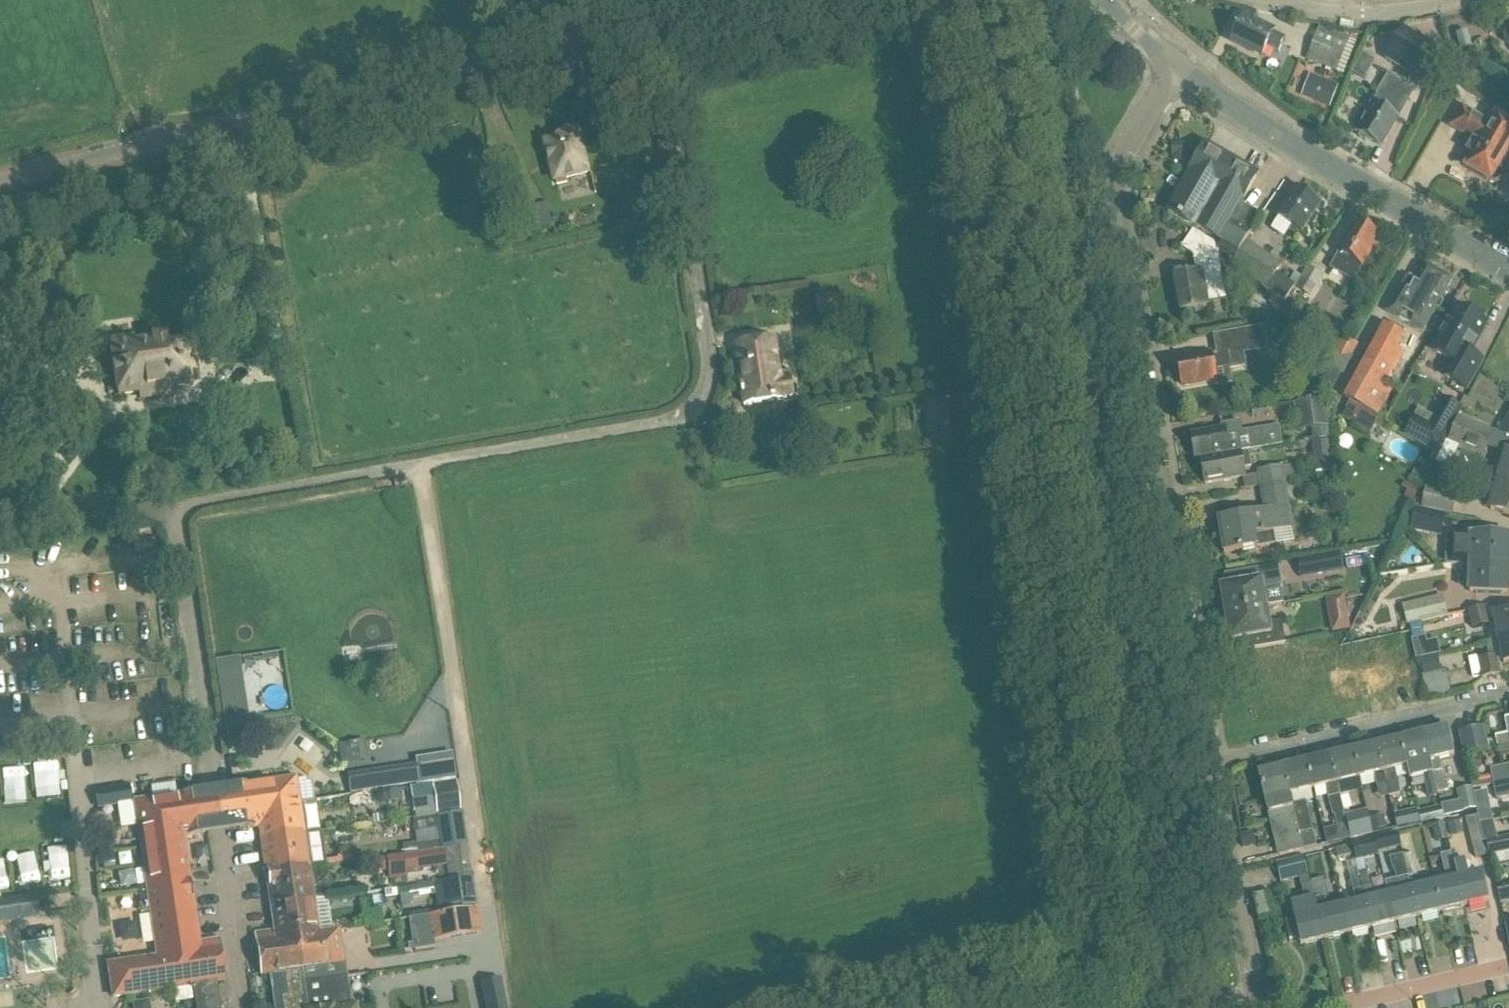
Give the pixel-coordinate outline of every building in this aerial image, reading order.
[(1232,39),(1231,42),(1262,57),(1267,47),(1278,53),(1285,39),(1273,33),(1274,33),(1242,18),(1237,29),(1234,30),(1231,36),(1232,39)] [(1318,28),(1303,68),(1321,76),(1324,68),(1343,75),(1355,43),(1357,44),(1359,38),(1344,32),(1342,38),(1318,28)] [(1404,28),(1384,61),(1422,83),(1441,50),(1404,28)] [(1362,80),(1373,61),(1361,54),(1350,73),(1362,80)] [(1373,105),(1357,133),(1382,147),(1398,119),(1387,113),(1392,103),(1398,107),(1411,84),(1392,73),(1379,95),(1373,105)] [(1314,103),(1328,108),(1337,87),(1322,81),(1314,103)] [(1451,126),(1474,140),(1460,164),(1491,182),(1494,183),(1496,183),(1499,182),(1501,181),(1502,178),(1503,175),(1503,173),(1501,170),(1499,168),(1508,150),(1508,124),(1490,112),(1485,121),(1462,107),(1451,126)] [(1067,120),(1055,122),(1058,140),(1070,138),(1067,120)] [(560,140),(546,144),(556,185),(567,183),(566,178),(586,173),(576,133),(559,137),(560,140)] [(1188,142),(1171,143),(1171,157),(1173,157),(1174,163),(1186,163),(1186,157),(1188,156),(1188,142)] [(1169,204),(1168,208),(1170,210),(1169,213),(1193,227),(1194,225),(1220,241),(1221,241),(1225,243),(1220,251),(1231,257),(1246,230),(1231,222),(1257,176),(1207,147),(1176,199),(1174,198),(1171,201),(1169,204)] [(1297,189),(1278,217),(1302,233),(1321,205),(1318,203),(1317,200),(1312,197),(1310,197),(1297,189)] [(617,195),(620,206),(629,204),(627,193),(617,195)] [(519,211),(516,200),(504,203),(507,214),(519,211)] [(1341,254),(1332,269),(1354,281),(1362,266),(1379,238),(1370,233),(1369,229),(1362,225),(1359,226),(1357,225),(1340,254),(1341,254)] [(1182,248),(1192,256),(1218,251),(1216,241),(1194,228),(1182,248)] [(1249,243),(1232,267),(1267,291),(1284,267),(1249,243)] [(1208,304),(1227,300),(1218,251),(1192,256),(1193,256),(1196,274),(1175,278),(1181,314),(1196,312),(1196,315),(1205,314),(1204,310),(1209,309),(1208,304)] [(1407,279),(1388,313),(1423,332),(1452,280),(1425,265),(1415,284),(1407,279)] [(1308,268),(1296,288),(1310,297),(1322,277),(1308,268)] [(843,292),(817,296),(819,316),(846,312),(843,292)] [(1278,312),(1284,303),(1274,296),(1268,305),(1271,307),(1278,312)] [(1268,305),(1257,298),(1250,309),(1263,318),(1271,307),(1268,305)] [(1458,308),(1433,351),(1451,362),(1443,376),(1466,390),(1482,362),(1469,354),(1486,325),(1479,320),(1479,317),(1468,311),(1465,312),(1458,308)] [(1325,321),(1317,322),(1319,335),(1327,334),(1325,321)] [(1392,323),(1351,400),(1379,415),(1389,396),(1383,393),(1402,357),(1409,360),(1420,339),(1392,323)] [(1181,374),(1179,376),(1180,383),(1183,385),(1183,388),(1215,382),(1213,370),(1228,368),(1229,370),(1245,367),(1241,343),(1260,340),(1258,327),(1236,331),(1236,334),(1221,337),(1224,355),(1211,357),(1211,355),(1197,357),(1198,359),(1179,363),(1181,374)] [(1172,341),(1176,359),(1208,354),(1205,335),(1172,341)] [(132,340),(110,343),(118,395),(139,392),(140,401),(171,397),(170,388),(191,385),(189,372),(196,371),(194,362),(188,363),(185,344),(165,347),(164,338),(152,339),(152,341),(132,344),(132,340)] [(775,340),(735,346),(743,405),(784,399),(784,398),(794,397),(791,377),(781,379),(775,340)] [(1322,349),(1319,375),(1342,377),(1343,368),(1346,368),(1347,358),(1350,358),(1350,354),(1322,349)] [(1231,400),(1233,410),(1284,402),(1282,392),(1231,400)] [(1415,416),(1403,437),(1437,455),(1463,408),(1442,397),(1428,423),(1415,416)] [(1324,400),(1293,405),(1297,433),(1329,428),(1324,400)] [(1207,420),(1190,423),(1196,460),(1201,459),(1229,454),(1229,456),(1241,454),(1241,453),(1280,446),(1277,428),(1242,434),(1240,424),(1223,427),(1223,429),(1209,432),(1207,420)] [(1449,442),(1483,456),(1487,447),(1506,455),(1508,449),(1508,441),(1458,420),(1449,442)] [(1500,436),(1508,440),(1508,420),(1500,436)] [(1229,454),(1201,459),(1206,485),(1245,478),(1244,470),(1251,469),(1249,454),(1241,455),(1241,454),(1229,456),(1229,454)] [(1500,483),(1508,485),(1508,454),(1500,483)] [(1331,472),(1329,458),(1312,460),(1314,474),(1331,472)] [(1242,481),(1244,489),(1284,482),(1296,480),(1294,467),(1257,473),(1257,478),(1242,481)] [(1266,511),(1218,520),(1224,555),(1257,549),(1257,547),(1275,544),(1273,533),(1292,529),(1288,507),(1286,495),(1284,482),(1261,486),(1266,511)] [(1492,511),(1508,516),(1508,485),(1500,483),(1492,511)] [(1426,488),(1421,508),(1455,515),(1459,496),(1426,488)] [(1420,510),(1416,528),(1444,534),(1448,516),(1420,510)] [(1451,566),(1470,566),(1470,565),(1508,566),(1508,539),(1472,537),(1472,536),(1452,535),(1451,566)] [(1325,555),(1300,560),(1303,579),(1328,575),(1325,555)] [(1470,566),(1469,593),(1508,594),(1508,566),(1470,565),(1470,566)] [(1244,584),(1221,588),(1225,615),(1267,608),(1264,592),(1283,588),(1279,566),(1242,572),(1244,584)] [(1443,597),(1404,606),(1408,626),(1447,617),(1443,597)] [(1267,608),(1225,615),(1230,642),(1254,638),(1256,650),(1285,645),(1281,623),(1269,625),(1267,608)] [(1486,608),(1468,612),(1472,628),(1490,624),(1486,608)] [(1350,632),(1347,613),(1328,616),(1331,635),(1350,632)] [(1499,640),(1499,641),(1508,639),(1508,614),(1494,617),(1499,640)] [(1432,634),(1415,638),(1419,653),(1435,650),(1432,634)] [(1503,661),(1504,664),(1508,663),(1508,639),(1499,641),(1503,661)] [(1499,640),(1485,642),(1489,659),(1497,658),(1498,662),(1503,661),(1499,641),(1499,640)] [(1418,661),(1422,677),(1439,674),(1435,658),(1418,661)] [(1489,659),(1479,662),(1483,680),(1501,676),(1498,662),(1497,658),(1489,659)] [(1497,740),(1498,749),(1508,747),(1508,721),(1506,722),(1508,737),(1497,740)] [(1448,729),(1424,735),(1437,793),(1448,791),(1447,782),(1444,782),(1439,761),(1454,757),(1448,729)] [(1483,730),(1460,735),(1465,757),(1488,752),(1483,730)] [(1424,735),(1401,740),(1407,768),(1410,779),(1423,776),(1428,796),(1437,793),(1424,735)] [(1401,740),(1377,746),(1389,799),(1398,797),(1398,795),(1400,794),(1395,771),(1407,768),(1401,740)] [(358,743),(343,745),(345,764),(361,762),(358,743)] [(1377,746),(1354,752),(1360,780),(1374,776),(1376,789),(1386,787),(1389,799),(1377,746)] [(1498,749),(1500,759),(1508,757),(1508,747),(1498,749)] [(29,751),(30,778),(49,778),(48,751),(29,751)] [(1354,752),(1330,757),(1344,813),(1345,813),(1340,795),(1362,791),(1360,780),(1354,752)] [(1330,757),(1307,763),(1314,791),(1325,788),(1333,816),(1334,815),(1337,829),(1345,827),(1343,814),(1344,813),(1330,757)] [(1307,763),(1284,768),(1291,796),(1314,791),(1307,763)] [(1490,771),(1493,786),(1508,783),(1508,767),(1490,771)] [(396,768),(346,776),(349,794),(399,786),(396,768)] [(1284,768),(1259,774),(1266,802),(1291,796),(1284,768)] [(111,815),(126,815),(124,775),(87,777),(88,795),(110,794),(111,815)] [(250,810),(298,803),(295,778),(215,790),(221,832),(253,827),(250,810)] [(454,782),(430,786),(435,816),(445,815),(458,813),(454,782)] [(1493,786),(1496,801),(1508,799),(1508,783),(1493,786)] [(215,790),(202,792),(134,802),(157,957),(108,964),(112,997),(193,985),(197,1007),(218,1007),(215,982),(222,981),(216,940),(198,943),(183,838),(221,832),(215,790)] [(380,804),(386,804),(389,799),(389,794),(385,790),(379,790),(375,794),(376,800),(380,804)] [(1291,796),(1266,802),(1280,858),(1304,852),(1300,834),(1293,805),(1291,796)] [(1306,802),(1293,805),(1300,834),(1313,831),(1306,802)] [(303,832),(298,803),(250,810),(253,827),(259,826),(261,839),(303,832)] [(424,804),(407,808),(409,819),(426,816),(424,804)] [(1408,826),(1404,812),(1394,815),(1397,829),(1408,826)] [(467,847),(463,824),(465,823),(463,813),(445,816),(445,815),(435,816),(412,820),(414,833),(441,828),(443,840),(422,844),(423,853),(443,850),(467,847)] [(1478,817),(1466,819),(1475,861),(1487,858),(1478,817)] [(1386,830),(1383,818),(1371,820),(1374,833),(1386,830)] [(1369,820),(1346,826),(1349,840),(1373,834),(1369,820)] [(1462,833),(1459,822),(1448,824),(1451,836),(1462,833)] [(1444,825),(1432,828),(1436,845),(1448,842),(1444,825)] [(308,867),(303,832),(261,839),(266,873),(308,867)] [(1255,846),(1252,833),(1240,836),(1242,848),(1255,846)] [(1385,839),(1387,851),(1401,848),(1399,836),(1385,839)] [(1487,842),(1490,855),(1508,851),(1508,837),(1487,842)] [(1367,858),(1364,844),(1352,847),(1355,861),(1363,859),(1367,858)] [(471,877),(467,847),(443,850),(443,851),(433,852),(435,864),(446,862),(449,880),(471,877)] [(1451,853),(1440,856),(1447,883),(1458,880),(1454,865),(1451,853)] [(1412,854),(1403,856),(1408,878),(1417,876),(1412,854)] [(1403,855),(1390,859),(1396,882),(1409,880),(1408,878),(1403,856),(1403,855)] [(1304,858),(1277,864),(1281,883),(1308,877),(1304,858)] [(124,862),(98,863),(98,874),(113,874),(113,878),(125,878),(124,862)] [(1465,863),(1454,865),(1458,880),(1469,878),(1465,863)] [(313,900),(308,867),(266,873),(271,906),(313,900)] [(1370,887),(1367,874),(1359,876),(1362,890),(1362,889),(1370,887)] [(1469,878),(1458,880),(1465,909),(1489,903),(1482,875),(1469,878)] [(1362,890),(1359,876),(1349,879),(1353,892),(1362,890)] [(436,917),(477,911),(471,877),(449,880),(434,883),(436,917)] [(1447,883),(1435,885),(1442,914),(1465,909),(1458,880),(1447,883)] [(1247,883),(1250,906),(1265,904),(1262,881),(1247,883)] [(1323,881),(1312,884),(1325,941),(1348,935),(1341,907),(1327,910),(1325,899),(1327,898),(1323,881)] [(1294,920),(1286,922),(1290,940),(1299,938),(1301,946),(1325,941),(1312,884),(1301,887),(1305,902),(1291,905),(1294,920)] [(1435,885),(1412,891),(1418,919),(1442,914),(1435,885)] [(1370,887),(1362,889),(1362,890),(1365,902),(1372,930),(1395,925),(1388,896),(1374,899),(1372,886),(1370,887)] [(1412,891),(1388,896),(1395,925),(1418,919),(1412,891)] [(1356,904),(1341,907),(1348,935),(1372,930),(1365,902),(1364,902),(1362,892),(1353,894),(1356,904)] [(0,902),(0,925),(38,920),(35,897),(0,902)] [(324,900),(313,902),(313,900),(271,906),(275,931),(256,933),(258,942),(297,936),(318,933),(329,931),(324,900)] [(403,918),(423,913),(420,902),(400,907),(403,918)] [(436,917),(429,918),(430,928),(433,944),(481,937),(477,911),(436,917)] [(338,930),(329,931),(318,933),(297,936),(302,968),(299,969),(301,983),(345,976),(338,930)] [(302,968),(297,936),(258,942),(263,974),(269,973),(299,968),(299,969),(302,968)] [(301,983),(299,969),(299,968),(269,973),(275,1007),(304,1007),(301,983)] [(349,1007),(345,976),(301,983),(304,1007),(356,1007),(355,1007),(349,1007)] [(480,984),(485,1007),(506,1007),(500,980),(480,984)]
